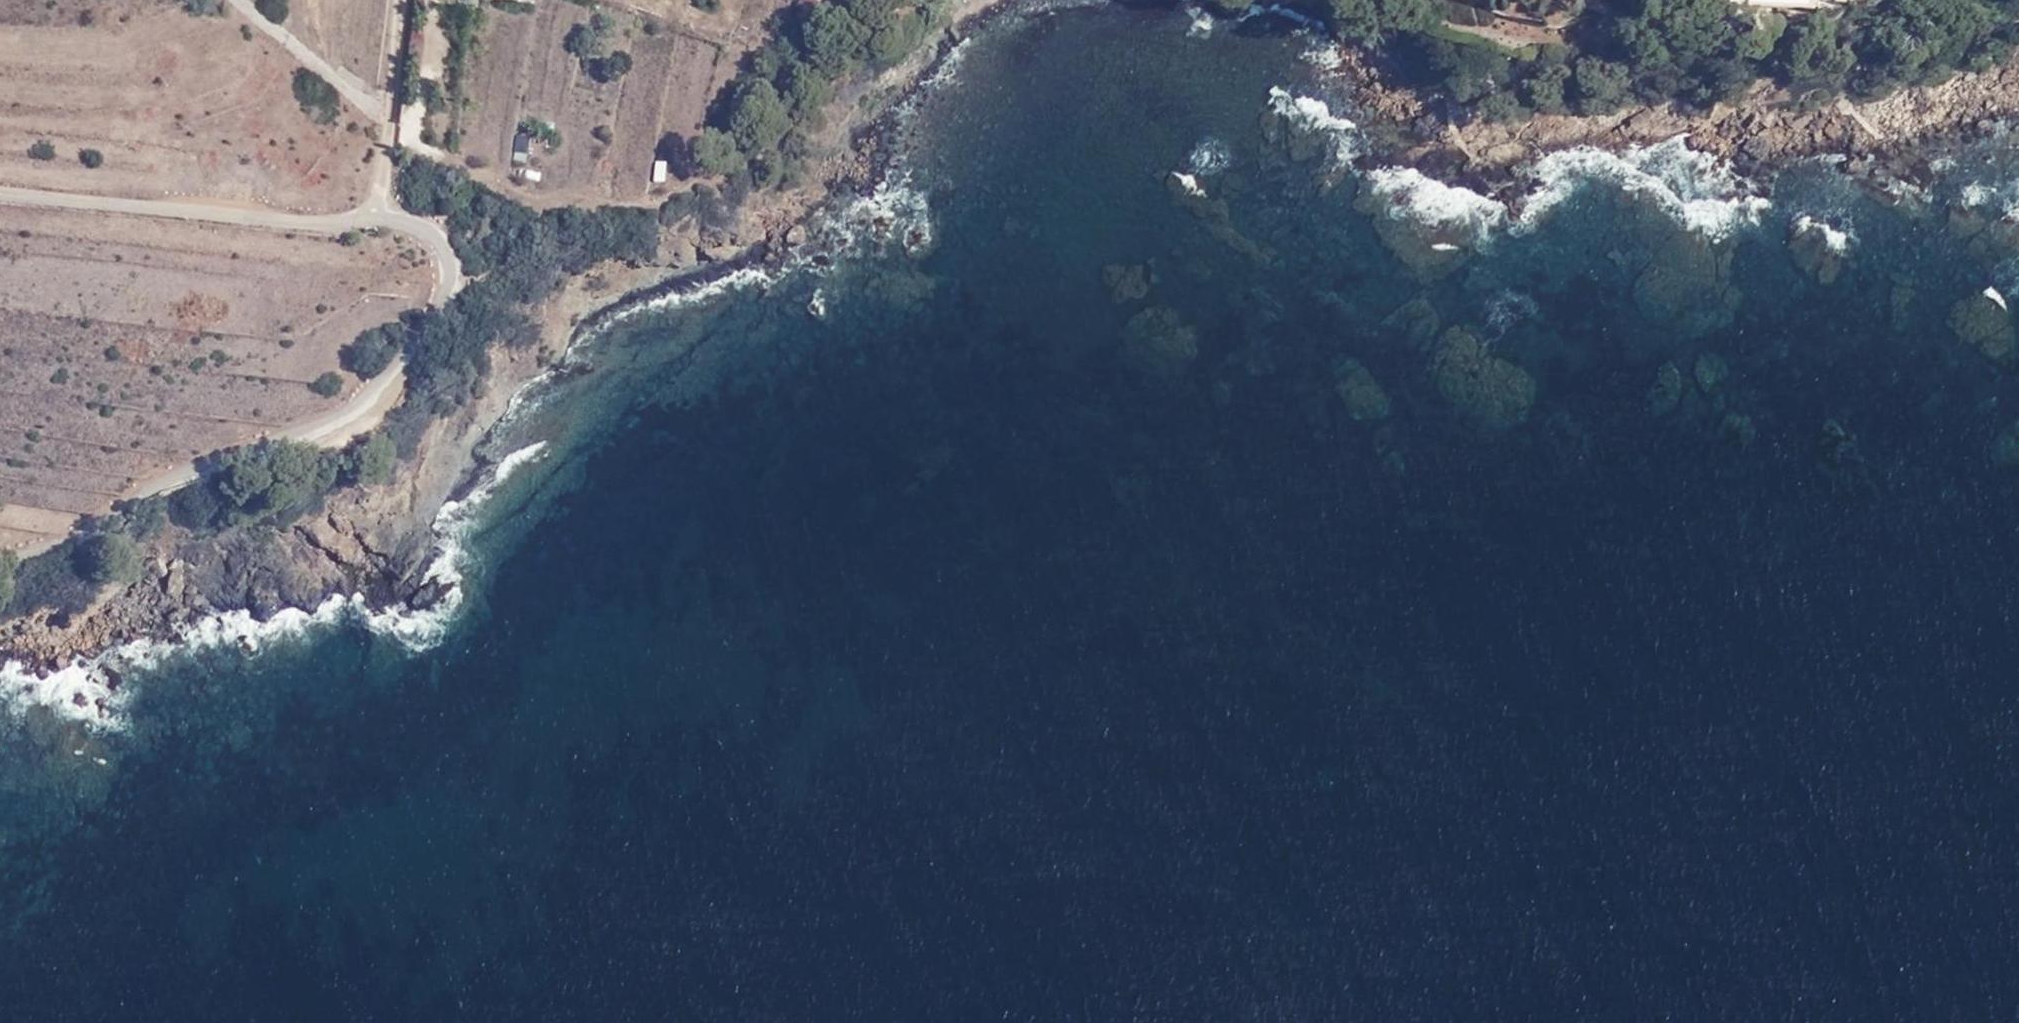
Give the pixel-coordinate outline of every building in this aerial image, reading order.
[(513,161),(526,163),(530,134),(517,132),(513,161)]
